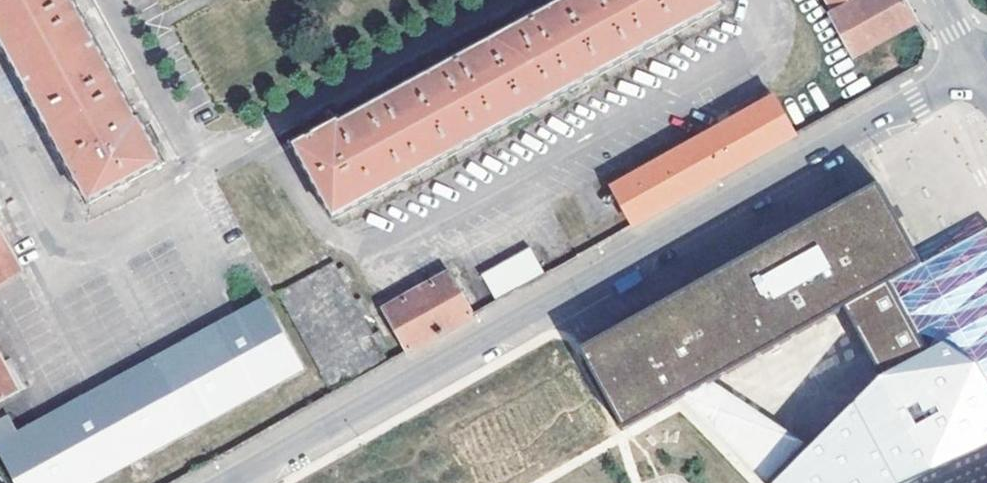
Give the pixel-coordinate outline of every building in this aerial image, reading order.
[(102,192),(178,151),(153,106),(150,108),(91,0),(0,0),(0,7),(102,192)] [(331,199),(695,0),(528,0),(342,102),(338,98),(291,125),(331,199)] [(833,12),(855,0),(827,0),(833,12)] [(905,0),(855,0),(833,12),(854,51),(915,18),(905,0)] [(610,188),(632,229),(740,169),(794,139),(771,99),(610,188)] [(922,264),(878,182),(650,309),(653,314),(582,354),(624,430),(681,399),(763,482),(909,482),(986,449),(986,384),(975,362),(944,342),(927,351),(888,283),(922,264)] [(975,362),(986,384),(986,228),(922,264),(888,283),(927,351),(944,342),(975,362)] [(11,262),(0,242),(0,268),(11,262)] [(488,274),(503,300),(549,274),(534,248),(488,274)] [(277,288),(336,394),(392,362),(333,257),(277,288)] [(386,307),(411,352),(479,313),(455,269),(386,307)] [(18,482),(91,482),(296,366),(257,299),(20,431),(10,415),(0,420),(0,450),(18,482)] [(20,394),(0,357),(0,405),(20,394)]
